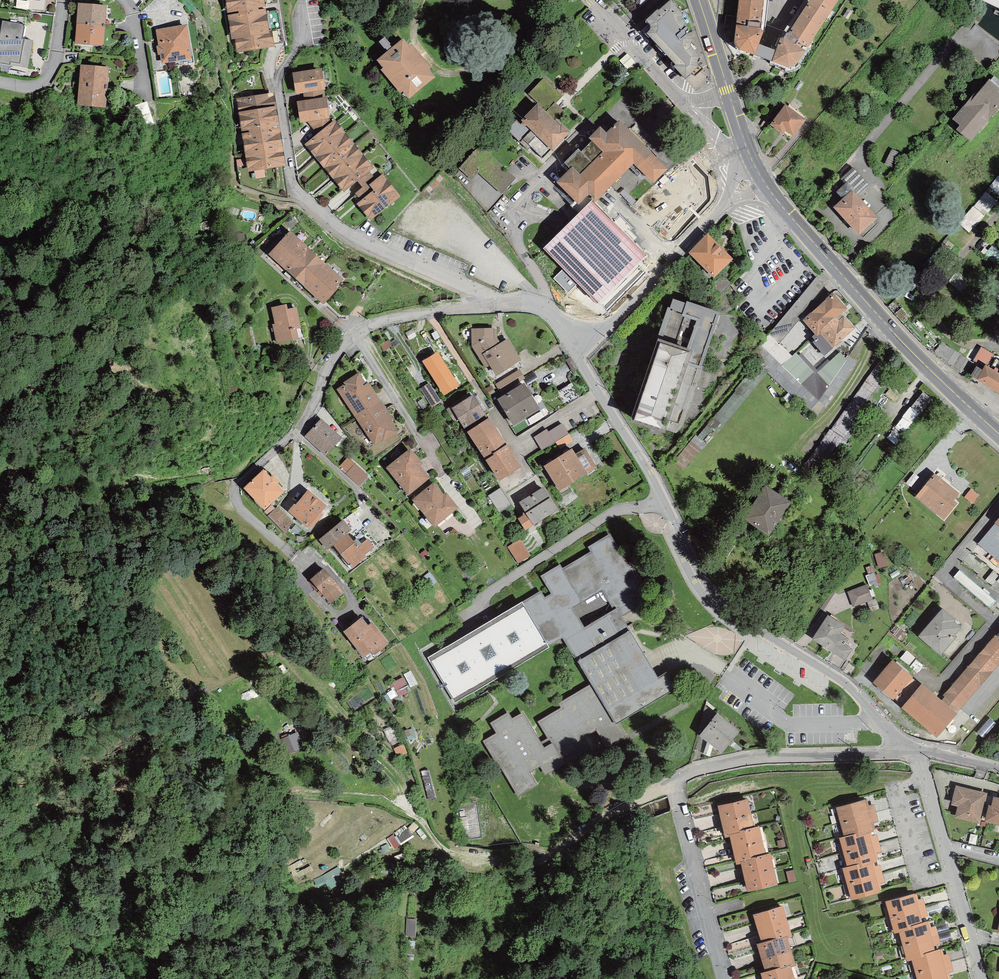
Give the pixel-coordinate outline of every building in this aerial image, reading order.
[(270,34),(265,0),(228,0),(234,40),(236,39),(270,34)] [(761,32),(762,25),(760,25),(762,0),(741,0),(738,29),(748,30),(760,31),(761,32)] [(803,53),(838,0),(813,0),(790,36),(788,34),(784,40),(795,47),(803,53)] [(105,22),(106,7),(81,5),(77,44),(103,46),(104,33),(105,22)] [(848,20),(853,12),(848,9),(844,17),(848,20)] [(683,31),(676,24),(674,17),(670,12),(657,24),(658,30),(656,35),(688,68),(690,66),(692,58),(686,53),(684,49),(683,45),(684,40),(683,39),(686,35),(686,34),(688,32),(688,30),(686,29),(683,31)] [(24,39),(23,39),(25,26),(3,22),(0,39),(0,53),(21,57),(24,39)] [(116,33),(116,23),(105,22),(104,33),(116,33)] [(165,61),(190,57),(185,27),(161,31),(165,61)] [(762,33),(761,32),(760,31),(748,30),(738,29),(737,42),(741,49),(754,54),(757,45),(762,33)] [(270,34),(236,39),(238,52),(272,47),(270,34)] [(795,65),(803,53),(795,47),(784,40),(782,42),(778,53),(775,62),(788,66),(795,65)] [(409,49),(403,42),(380,61),(386,68),(384,70),(401,90),(403,88),(409,96),(432,77),(427,70),(429,68),(411,47),(409,49)] [(775,62),(778,53),(757,45),(754,54),(775,62)] [(107,78),(108,69),(84,67),(81,104),(105,106),(106,97),(107,78)] [(322,88),(324,88),(321,71),(295,75),(298,92),(306,91),(322,88)] [(120,98),(121,80),(107,78),(106,97),(120,98)] [(551,119),(554,122),(565,111),(562,108),(556,103),(563,96),(545,78),(529,93),(541,105),(539,107),(551,119)] [(996,93),(998,90),(989,83),(975,100),(973,99),(956,120),(963,126),(959,130),(971,140),(998,106),(998,95),(996,93)] [(308,102),(324,100),(322,88),(306,91),(308,102)] [(875,104),(878,101),(868,95),(866,98),(875,104)] [(251,170),(285,165),(274,96),(240,101),(251,170)] [(132,111),(131,99),(121,98),(122,110),(132,111)] [(326,117),(328,117),(326,100),(324,100),(308,102),(299,103),(302,120),(309,119),(326,117)] [(551,119),(539,107),(522,125),(517,120),(508,130),(527,149),(531,146),(543,158),(569,133),(562,126),(560,128),(554,122),(551,119)] [(793,135),(804,121),(786,108),(773,125),(782,132),(786,128),(788,130),(793,135)] [(321,134),(332,125),(326,117),(309,119),(321,134)] [(367,172),(372,167),(335,123),(332,125),(321,134),(308,145),(345,189),(358,179),(367,172)] [(565,163),(572,171),(560,183),(579,202),(588,193),(594,200),(633,161),(654,181),(665,170),(635,140),(620,124),(606,137),(600,130),(592,139),(594,141),(582,153),(579,150),(565,163)] [(517,179),(481,146),(460,168),(473,180),(480,173),(503,194),(517,179)] [(473,180),(460,168),(454,175),(488,213),(504,196),(503,194),(480,173),(473,180)] [(367,172),(358,179),(365,187),(359,193),(365,200),(377,190),(373,185),(376,183),(367,172)] [(372,218),(399,196),(383,177),(376,183),(373,185),(377,190),(365,200),(360,204),(372,218)] [(991,188),(998,195),(998,178),(991,188)] [(845,200),(852,194),(855,191),(848,183),(838,193),(845,200)] [(988,212),(997,201),(986,192),(977,203),(988,212)] [(852,194),(845,200),(836,208),(859,233),(875,219),(852,194)] [(598,303),(646,256),(620,229),(593,201),(545,249),(598,303)] [(975,227),(984,216),(973,207),(964,218),(975,227)] [(322,300),(341,279),(291,233),(272,254),(322,300)] [(714,274),(728,259),(708,238),(694,253),(714,274)] [(998,261),(998,252),(992,246),(984,256),(996,265),(998,261)] [(708,280),(714,274),(707,266),(701,272),(708,280)] [(921,288),(930,279),(920,271),(912,280),(921,288)] [(962,293),(971,283),(959,273),(953,280),(954,281),(951,284),(962,293)] [(720,296),(732,284),(722,275),(711,286),(720,296)] [(761,344),(819,401),(847,360),(841,352),(816,375),(796,352),(792,357),(779,345),(825,286),(817,276),(761,344)] [(906,306),(916,293),(907,286),(897,298),(906,306)] [(998,305),(998,303),(998,295),(991,290),(984,300),(994,307),(992,310),(998,314),(998,305)] [(821,331),(834,346),(853,328),(840,314),(846,308),(833,294),(804,320),(816,333),(817,335),(821,331)] [(662,428),(665,419),(679,424),(716,314),(675,301),(661,344),(635,419),(662,428)] [(902,322),(909,316),(895,301),(889,307),(902,322)] [(288,312),(287,307),(276,310),(279,326),(276,327),(280,342),(298,338),(296,328),(300,327),(297,311),(288,312)] [(412,329),(406,332),(410,339),(417,336),(412,329)] [(389,340),(393,337),(387,330),(384,332),(389,340)] [(497,347),(492,339),(492,330),(473,330),(473,346),(486,367),(492,363),(498,373),(519,360),(507,341),(497,347)] [(824,354),(834,346),(821,331),(817,335),(816,333),(812,337),(816,341),(814,343),(824,354)] [(966,375),(973,363),(939,340),(932,351),(966,375)] [(825,406),(819,401),(761,344),(751,355),(757,363),(735,390),(736,391),(698,437),(706,444),(708,446),(768,373),(809,413),(816,418),(825,406)] [(986,367),(994,355),(982,347),(974,360),(986,367)] [(439,383),(450,377),(444,367),(443,368),(435,356),(426,362),(439,383)] [(831,430),(848,441),(872,407),(896,373),(880,362),(831,430)] [(979,379),(984,371),(977,367),(973,375),(979,379)] [(979,379),(998,391),(998,374),(986,367),(984,371),(979,379)] [(501,393),(525,378),(520,370),(496,384),(501,393)] [(450,377),(439,383),(445,393),(456,386),(450,377)] [(364,388),(357,378),(347,384),(348,386),(341,391),(375,442),(382,437),(384,439),(394,433),(386,422),(390,419),(367,385),(364,388)] [(565,406),(580,397),(572,383),(556,393),(565,406)] [(433,406),(441,401),(429,384),(421,389),(433,406)] [(513,424),(539,408),(524,385),(499,401),(513,424)] [(490,396),(495,393),(492,386),(487,389),(490,396)] [(931,399),(923,393),(892,432),(900,438),(931,399)] [(465,426),(484,415),(473,397),(454,408),(465,426)] [(501,478),(519,466),(489,419),(471,431),(501,478)] [(327,452),(339,439),(321,422),(309,436),(327,452)] [(569,434),(563,423),(549,432),(547,429),(534,437),(542,450),(569,434)] [(848,441),(831,430),(830,429),(805,465),(822,477),(848,441)] [(409,492),(427,478),(417,465),(420,463),(410,451),(389,468),(409,492)] [(577,460),(571,451),(547,466),(561,488),(585,473),(583,470),(589,466),(583,456),(577,460)] [(359,486),(369,476),(349,458),(340,468),(359,486)] [(271,479),(264,472),(247,488),(265,507),(282,491),(275,483),(277,481),(273,477),(271,479)] [(944,520),(958,503),(955,500),(960,493),(935,473),(916,497),(944,520)] [(443,497),(433,485),(415,500),(435,524),(456,506),(446,495),(443,497)] [(499,513),(512,505),(502,487),(488,496),(499,513)] [(769,532),(789,503),(766,488),(746,518),(769,532)] [(533,523),(556,508),(544,489),(521,504),(533,523)] [(980,496),(973,489),(966,497),(973,503),(980,496)] [(308,524),(324,505),(308,493),(296,508),(295,507),(291,511),(308,524)] [(285,534),(289,531),(287,529),(293,523),(278,506),(268,516),(285,534)] [(364,557),(378,545),(352,514),(343,520),(351,529),(345,534),(364,557)] [(979,544),(998,560),(998,519),(979,544)] [(364,557),(345,534),(351,529),(343,520),(321,539),(328,548),(333,543),(353,567),(364,557)] [(646,600),(637,585),(642,582),(631,565),(628,567),(610,536),(590,548),(593,552),(562,570),(560,567),(544,577),(554,594),(544,600),(540,594),(526,603),(547,644),(564,634),(594,684),(561,704),(564,708),(541,722),(552,739),(541,746),(522,715),(512,721),(508,714),(493,723),(499,733),(485,741),(499,765),(501,764),(519,794),(536,785),(528,772),(541,764),(546,773),(589,747),(582,735),(596,727),(608,746),(625,735),(616,721),(673,686),(666,674),(658,679),(620,616),(646,600)] [(518,563),(531,556),(520,540),(508,547),(518,563)] [(423,559),(429,554),(426,550),(420,554),(423,559)] [(877,551),(880,565),(888,563),(886,550),(877,551)] [(330,600),(338,593),(331,585),(334,583),(324,571),(314,580),(330,600)] [(429,587),(437,582),(429,571),(421,577),(429,587)] [(870,588),(879,585),(874,571),(865,574),(870,588)] [(988,606),(993,599),(960,571),(956,576),(988,606)] [(867,602),(873,600),(867,584),(848,592),(853,607),(867,602)] [(873,600),(867,602),(871,612),(879,609),(876,599),(873,600)] [(455,697),(547,644),(526,603),(431,658),(455,697)] [(941,652),(954,636),(952,634),(958,627),(951,621),(953,619),(943,611),(921,636),(941,652)] [(844,657),(850,649),(843,644),(846,639),(838,633),(843,626),(829,618),(815,638),(844,657)] [(368,628),(362,620),(346,631),(364,654),(372,648),(375,651),(386,643),(372,624),(368,628)] [(998,660),(998,635),(946,695),(947,696),(942,702),(954,712),(998,660)] [(893,696),(910,675),(894,662),(877,682),(893,696)] [(403,676),(393,681),(401,696),(411,690),(403,676)] [(954,712),(942,702),(922,686),(905,706),(938,735),(955,714),(954,712)] [(705,731),(717,716),(717,714),(709,710),(704,710),(700,728),(705,731)] [(722,750),(737,731),(717,716),(705,731),(702,735),(722,750)] [(291,750),(305,746),(300,730),(286,734),(291,750)] [(430,800),(437,799),(429,771),(422,773),(430,800)] [(978,820),(984,794),(958,788),(955,802),(961,804),(958,815),(978,820)] [(995,798),(993,807),(991,806),(988,818),(998,821),(998,799),(995,798)] [(461,840),(482,837),(477,803),(476,801),(457,804),(461,840)] [(752,829),(747,801),(720,807),(727,834),(731,833),(738,861),(742,860),(749,888),(775,882),(769,854),(764,855),(758,828),(752,829)] [(853,896),(878,890),(870,861),(875,860),(867,831),(872,830),(864,801),(839,808),(846,837),(842,838),(850,868),(846,869),(853,896)] [(424,839),(427,836),(420,828),(417,830),(424,839)] [(424,866),(429,864),(424,855),(419,858),(424,866)] [(913,896),(889,903),(896,930),(901,928),(909,958),(914,956),(920,978),(945,978),(946,978),(939,951),(934,952),(926,923),(921,924),(913,896)] [(789,965),(793,963),(785,936),(790,935),(782,907),(756,915),(765,943),(760,944),(768,972),(764,973),(766,978),(793,978),(789,965)] [(415,936),(417,919),(407,918),(406,935),(415,936)] [(414,960),(415,940),(405,940),(404,959),(414,960)]
